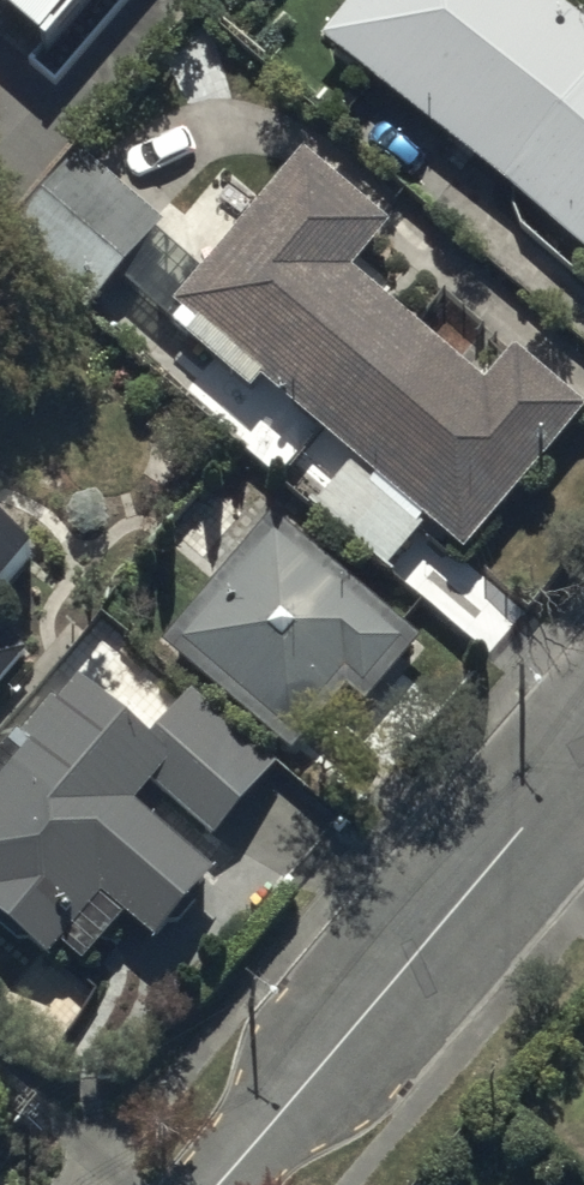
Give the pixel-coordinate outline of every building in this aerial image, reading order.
[(44,37),(76,0),(2,0),(44,37)] [(317,33),(583,251),(583,22),(557,0),(343,0),(317,33)] [(387,218),(300,146),(173,300),(183,308),(174,320),(252,385),(261,375),(353,452),(312,501),(386,563),(426,516),(461,546),(583,400),(513,341),(484,375),(349,263),(387,218)] [(82,308),(159,216),(77,148),(1,240),(82,308)] [(270,511),(162,639),(293,748),(343,687),(361,702),(418,634),(270,511)] [(0,513),(0,574),(30,539),(0,513)] [(23,644),(0,624),(0,671),(23,644)] [(49,949),(59,937),(81,955),(121,908),(156,937),(215,868),(132,798),(149,778),(211,831),(272,758),(190,689),(150,736),(72,669),(0,748),(0,908),(49,949)]
